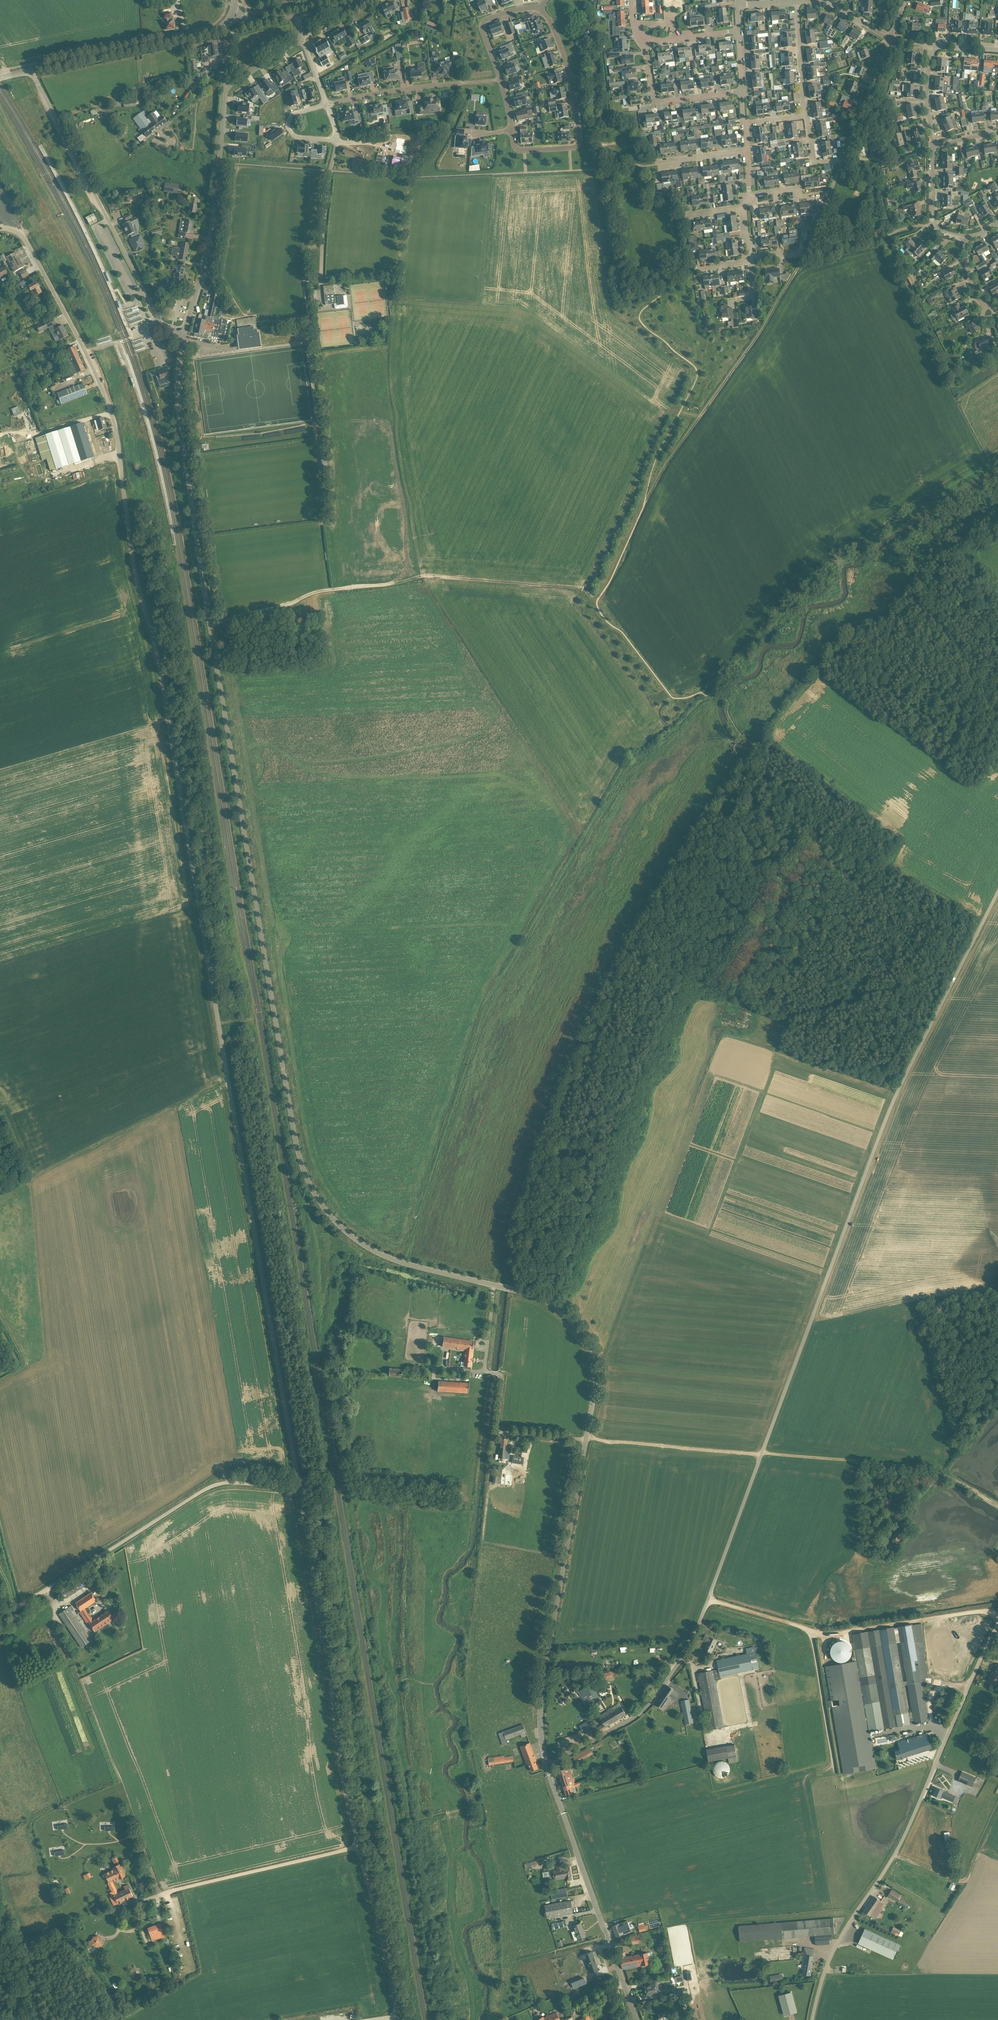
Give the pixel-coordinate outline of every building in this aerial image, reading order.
[(481,12),(488,9),(487,5),(489,5),(487,0),(484,0),(480,2),(481,3),(478,5),(481,12)] [(391,2),(381,7),(386,16),(396,10),(395,9),(399,8),(396,2),(392,4),(391,2)] [(925,7),(925,6),(918,3),(916,9),(923,12),(927,13),(929,8),(925,7)] [(873,4),(861,4),(861,6),(865,6),(865,12),(863,12),(863,16),(870,17),(870,13),(872,13),(873,4)] [(408,8),(403,9),(405,21),(406,22),(409,21),(408,20),(414,19),(412,10),(409,11),(408,8)] [(807,11),(808,19),(816,19),(816,10),(807,11)] [(170,17),(172,17),(171,12),(163,14),(164,19),(165,18),(166,21),(164,22),(166,30),(174,28),(172,20),(171,20),(170,17)] [(751,14),(751,17),(748,18),(749,23),(758,22),(757,14),(751,14)] [(524,23),(528,22),(531,30),(533,29),(535,34),(544,31),(542,26),(543,26),(542,22),(541,22),(539,18),(535,19),(533,15),(522,19),(524,23)] [(727,15),(720,16),(721,20),(717,21),(717,24),(721,23),(728,23),(727,15)] [(835,18),(827,15),(824,23),(828,24),(826,29),(829,31),(826,35),(829,36),(833,30),(831,28),(832,26),(835,18)] [(917,24),(913,24),(913,22),(909,22),(908,28),(912,28),(912,30),(920,31),(921,25),(921,18),(913,17),(913,21),(917,21),(917,24)] [(614,20),(612,20),(613,24),(613,31),(617,30),(617,31),(620,31),(624,30),(624,27),(625,27),(625,19),(614,20)] [(936,20),(936,25),(938,25),(938,27),(937,27),(937,30),(938,31),(938,32),(945,32),(946,20),(936,20)] [(361,25),(367,35),(369,34),(370,35),(374,32),(371,27),(371,26),(367,21),(361,25)] [(437,24),(428,21),(426,27),(435,30),(437,24)] [(838,28),(845,32),(849,25),(842,21),(838,28)] [(506,24),(510,35),(516,33),(512,22),(506,24)] [(955,25),(951,25),(951,28),(952,28),(952,33),(961,33),(962,22),(955,22),(955,25)] [(968,22),(967,34),(977,34),(977,23),(968,22)] [(983,28),(983,35),(992,35),(993,29),(992,29),(992,23),(984,23),(984,28),(983,28)] [(491,31),(492,34),(493,35),(498,33),(499,35),(503,34),(503,31),(505,30),(503,26),(501,26),(500,24),(490,27),(491,31)] [(813,31),(806,32),(807,38),(815,37),(814,33),(823,32),(818,27),(812,28),(813,31)] [(346,36),(347,36),(342,28),(331,34),(333,37),(332,38),(335,44),(341,41),(340,40),(344,38),(345,39),(347,38),(346,36)] [(850,35),(857,40),(862,33),(854,28),(850,35)] [(367,35),(360,39),(363,44),(371,40),(367,35)] [(345,39),(349,48),(355,44),(351,36),(347,38),(345,39)] [(850,37),(847,36),(841,46),(844,48),(850,37)] [(543,52),(554,48),(554,47),(554,48),(551,39),(545,41),(543,37),(544,37),(535,40),(538,47),(541,45),(543,52)] [(617,43),(619,43),(619,50),(620,50),(620,53),(629,52),(629,49),(630,49),(629,44),(628,44),(626,45),(626,41),(624,41),(624,37),(616,38),(617,43)] [(325,39),(313,46),(315,50),(317,55),(318,54),(321,58),(318,60),(323,68),(330,63),(326,55),(325,56),(323,52),(330,48),(325,39)] [(732,42),(725,43),(727,54),(733,53),(736,52),(736,44),(732,45),(732,42)] [(501,48),(502,51),(499,52),(502,60),(512,56),(510,52),(514,51),(511,44),(501,48)] [(711,44),(705,45),(707,60),(708,61),(710,61),(709,55),(716,54),(715,47),(712,48),(711,44)] [(759,44),(751,45),(751,51),(754,51),(754,54),(762,53),(762,50),(759,50),(759,44)] [(202,49),(201,49),(203,60),(214,59),(218,58),(217,45),(201,47),(202,49)] [(699,49),(695,50),(696,57),(703,56),(705,67),(708,67),(707,60),(705,45),(699,46),(699,49)] [(680,59),(686,58),(684,48),(678,49),(678,52),(675,52),(677,63),(680,62),(680,59)] [(450,67),(451,67),(451,62),(441,63),(441,62),(437,63),(437,58),(437,50),(430,51),(430,58),(434,58),(435,68),(436,68),(437,74),(441,73),(441,74),(446,74),(446,73),(451,72),(450,67)] [(857,53),(860,60),(870,57),(867,50),(857,53)] [(854,51),(847,53),(849,59),(856,57),(854,51)] [(670,52),(664,53),(665,63),(675,62),(674,55),(671,55),(670,52)] [(548,59),(549,63),(551,67),(557,65),(554,55),(551,56),(550,53),(545,54),(546,57),(548,57),(548,59)] [(665,63),(664,53),(658,54),(658,57),(654,58),(656,68),(660,67),(659,64),(663,64),(665,63)] [(752,63),(760,63),(763,62),(762,53),(754,54),(754,57),(751,57),(752,63)] [(916,67),(917,62),(915,62),(916,55),(908,54),(907,64),(911,64),(911,70),(917,70),(917,67),(916,67)] [(332,58),(335,64),(340,61),(337,55),(332,58)] [(619,61),(619,65),(622,65),(634,63),(633,55),(629,56),(620,57),(618,58),(619,61)] [(295,68),(291,70),(294,77),(301,74),(298,69),(303,67),(299,59),(292,63),(295,68)] [(505,68),(506,71),(505,72),(507,75),(508,74),(508,76),(517,72),(515,67),(519,65),(517,59),(508,63),(509,66),(505,68)] [(964,70),(971,71),(972,60),(965,59),(964,66),(964,70)] [(972,60),(971,71),(978,71),(979,67),(979,60),(972,60)] [(984,68),(983,72),(991,73),(992,68),(992,69),(992,62),(984,61),(984,68)] [(419,69),(410,70),(411,79),(414,78),(414,77),(422,77),(421,72),(425,71),(425,68),(424,63),(418,64),(419,69)] [(851,67),(849,73),(856,76),(857,74),(863,76),(865,69),(855,66),(855,68),(851,67)] [(385,76),(386,80),(395,79),(395,80),(400,79),(398,70),(393,71),(393,68),(389,69),(389,68),(383,69),(384,76),(385,76)] [(626,70),(627,79),(637,77),(635,69),(626,70)] [(689,70),(686,70),(686,73),(688,90),(695,89),(693,81),(690,81),(689,77),(690,77),(689,70)] [(283,74),(282,74),(280,71),(274,75),(279,83),(283,81),(285,84),(293,79),(290,75),(289,76),(286,71),(283,73),(283,74)] [(552,74),(547,75),(549,81),(554,80),(555,84),(562,82),(559,71),(552,73),(552,74)] [(366,73),(367,77),(358,79),(360,86),(361,86),(361,87),(364,86),(371,84),(370,82),(374,81),(372,72),(366,73)] [(521,89),(519,84),(523,83),(521,77),(516,78),(517,81),(509,84),(511,90),(516,89),(516,90),(521,89)] [(267,80),(261,83),(263,88),(265,89),(266,92),(271,90),(273,93),(278,90),(274,82),(271,84),(270,83),(269,84),(267,80)] [(848,85),(850,86),(848,92),(855,94),(856,91),(857,91),(859,87),(857,86),(858,83),(850,80),(848,85)] [(347,89),(345,81),(334,84),(336,92),(337,91),(337,92),(340,92),(340,91),(347,89)] [(628,84),(629,92),(639,91),(638,83),(628,84)] [(247,93),(245,94),(247,98),(249,96),(253,103),(254,102),(252,99),(257,95),(264,104),(269,101),(262,91),(261,89),(256,92),(254,88),(247,92),(247,93)] [(566,94),(567,94),(566,91),(565,91),(564,88),(554,90),(555,96),(558,95),(559,100),(566,98),(566,94)] [(307,89),(301,91),(304,100),(307,99),(308,101),(308,102),(315,100),(315,99),(313,91),(308,93),(307,89)] [(299,95),(297,90),(291,91),(291,94),(287,95),(290,106),(297,104),(295,96),(299,95)] [(821,91),(810,92),(811,99),(818,97),(819,100),(823,99),(825,99),(827,99),(829,96),(822,97),(821,91)] [(514,103),(515,107),(516,106),(516,107),(527,105),(526,101),(527,101),(526,97),(528,97),(527,92),(517,95),(518,98),(514,99),(515,103),(514,103)] [(840,104),(844,105),(843,107),(850,109),(852,103),(849,102),(850,98),(843,95),(840,104)] [(630,98),(631,106),(641,104),(640,96),(630,98)] [(788,99),(782,100),(784,111),(790,110),(789,103),(793,102),(792,96),(788,96),(788,99)] [(440,111),(438,99),(432,99),(431,99),(430,98),(429,98),(429,99),(428,99),(428,100),(428,102),(424,103),(425,106),(418,107),(419,114),(425,113),(425,110),(434,109),(435,112),(440,111)] [(763,106),(763,103),(762,100),(756,101),(756,104),(757,107),(756,108),(757,115),(764,114),(763,106)] [(238,104),(238,112),(242,112),(242,114),(246,114),(247,113),(250,113),(250,108),(253,108),(253,105),(254,104),(248,101),(248,102),(247,105),(238,104)] [(408,109),(407,101),(395,102),(396,107),(394,107),(395,113),(401,112),(401,110),(408,109)] [(769,102),(763,103),(763,106),(764,114),(771,113),(770,105),(769,106),(769,102)] [(282,109),(283,106),(277,103),(275,108),(273,107),(270,115),(281,120),(284,112),(281,110),(281,109),(282,109)] [(811,104),(812,111),(821,110),(820,103),(811,104)] [(376,105),(377,106),(370,107),(371,112),(368,112),(369,122),(377,120),(377,117),(378,117),(377,114),(383,113),(381,104),(376,105)] [(557,111),(559,110),(560,118),(569,117),(568,113),(568,109),(567,106),(557,108),(556,104),(549,106),(550,112),(557,111)] [(517,114),(518,121),(519,121),(519,122),(524,121),(524,120),(529,119),(528,115),(531,114),(530,111),(532,111),(531,107),(524,109),(525,112),(517,114)] [(696,109),(689,110),(691,121),(694,120),(694,117),(696,117),(697,123),(700,122),(700,120),(699,115),(699,112),(696,112),(696,109)] [(821,110),(812,111),(813,118),(818,117),(819,120),(840,117),(839,112),(832,109),(833,115),(828,116),(826,116),(825,109),(821,110)] [(157,130),(152,123),(150,124),(144,115),(147,114),(144,110),(133,119),(142,131),(147,137),(157,130)] [(357,111),(353,112),(352,110),(346,112),(345,111),(342,112),(342,113),(341,113),(341,114),(340,114),(341,118),(342,117),(343,122),(354,120),(355,124),(360,123),(357,111)] [(683,114),(680,114),(683,127),(686,127),(685,122),(691,121),(689,110),(683,111),(683,114)] [(677,111),(671,112),(672,124),(681,122),(680,114),(677,115),(677,111)] [(158,119),(153,113),(147,117),(152,123),(157,130),(167,122),(162,116),(158,119)] [(943,120),(942,120),(943,124),(942,124),(943,127),(944,126),(954,122),(953,118),(950,119),(949,117),(951,116),(949,114),(942,116),(943,120)] [(243,119),(237,119),(236,126),(247,127),(248,120),(252,120),(252,116),(244,115),(243,119)] [(654,126),(652,115),(646,116),(646,119),(643,119),(644,128),(654,126)] [(473,117),(472,123),(476,123),(476,125),(486,126),(486,125),(487,126),(487,122),(486,122),(486,117),(476,116),(476,117),(473,117)] [(821,123),(816,123),(817,130),(826,129),(825,123),(840,121),(839,117),(820,120),(821,123)] [(954,122),(944,126),(947,132),(954,129),(954,127),(957,125),(955,122),(954,122)] [(557,135),(558,138),(559,138),(559,142),(571,141),(570,132),(570,129),(570,123),(564,124),(564,128),(565,130),(566,133),(558,133),(558,135),(557,135)] [(787,125),(788,132),(797,131),(796,124),(787,125)] [(521,135),(521,144),(533,143),(533,134),(526,135),(526,132),(527,132),(527,128),(520,128),(521,132),(521,135)] [(755,129),(756,136),(765,135),(764,128),(755,129)] [(464,130),(457,129),(456,136),(455,136),(455,142),(459,142),(459,148),(466,149),(466,148),(467,143),(466,143),(466,137),(463,137),(463,134),(464,130)] [(826,129),(817,130),(818,137),(827,136),(826,129)] [(910,136),(906,137),(907,141),(912,140),(912,143),(921,141),(919,132),(920,132),(919,129),(913,130),(914,134),(910,135),(910,136)] [(274,130),(267,134),(272,141),(281,134),(278,130),(275,132),(274,130)] [(732,130),(728,131),(729,136),(730,145),(738,144),(736,135),(733,135),(732,130)] [(797,131),(788,132),(789,139),(798,138),(797,131)] [(236,133),(235,141),(247,142),(248,134),(236,133)] [(901,134),(892,136),(895,147),(904,145),(901,134)] [(765,135),(756,136),(757,143),(766,142),(765,135)] [(730,145),(729,136),(721,137),(723,146),(730,145)] [(716,137),(708,138),(710,147),(717,146),(716,137)] [(710,147),(708,138),(701,139),(702,148),(710,147)] [(279,140),(279,139),(269,146),(272,150),(276,146),(277,147),(280,151),(288,146),(286,143),(284,140),(281,142),(280,142),(279,140)] [(397,143),(396,150),(400,151),(399,154),(405,155),(406,147),(403,146),(404,140),(397,139),(396,143),(397,143)] [(695,140),(688,141),(689,150),(697,149),(695,140)] [(472,147),(471,157),(484,155),(483,152),(489,151),(488,150),(489,149),(490,149),(489,141),(484,142),(483,141),(479,142),(480,145),(477,146),(477,147),(472,147)] [(689,150),(688,141),(680,142),(682,151),(689,150)] [(821,143),(822,150),(831,149),(833,148),(833,147),(832,146),(831,146),(830,142),(821,143)] [(668,144),(669,153),(676,152),(675,143),(668,144)] [(793,144),(793,151),(803,150),(802,143),(793,144)] [(660,145),(661,154),(669,153),(668,144),(660,145)] [(235,148),(234,155),(246,156),(247,149),(250,149),(250,146),(244,145),(243,149),(241,148),(235,148)] [(304,156),(311,157),(311,151),(308,151),(309,146),(308,146),(308,145),(305,145),(305,146),(301,145),(298,145),(297,153),(300,153),(304,153),(304,156)] [(311,149),(311,158),(311,157),(322,158),(322,154),(325,154),(326,147),(319,147),(318,150),(312,150),(312,149),(311,149)] [(345,153),(345,155),(361,161),(363,155),(344,148),(343,152),(345,153)] [(756,149),(757,156),(766,155),(765,148),(756,149)] [(822,150),(823,157),(832,156),(831,149),(822,150)] [(781,163),(786,162),(789,162),(796,161),(797,161),(796,158),(804,157),(803,150),(793,151),(790,152),(790,155),(794,155),(794,158),(791,159),(791,158),(783,159),(780,160),(781,163)] [(392,160),(391,165),(399,166),(400,166),(400,167),(406,168),(407,163),(408,156),(402,155),(402,158),(394,157),(393,158),(394,158),(393,161),(392,160)] [(766,155),(757,156),(758,163),(762,163),(762,166),(771,164),(771,161),(767,161),(766,155)] [(743,179),(743,172),(742,164),(738,165),(738,160),(730,161),(732,173),(732,171),(735,170),(736,172),(739,171),(739,172),(740,180),(743,179)] [(732,173),(730,161),(723,162),(724,174),(732,173)] [(917,177),(916,171),(920,170),(918,163),(907,166),(909,174),(910,173),(911,178),(917,177)] [(718,166),(710,167),(711,176),(719,175),(718,166)] [(710,167),(703,168),(704,177),(711,176),(710,167)] [(690,170),(691,179),(698,178),(699,185),(702,184),(701,178),(701,173),(698,174),(697,169),(690,170)] [(690,170),(682,171),(683,180),(691,179),(690,170)] [(677,171),(669,172),(671,186),(671,182),(676,181),(677,188),(682,187),(681,181),(680,176),(677,176),(677,171)] [(663,183),(660,184),(661,190),(664,190),(664,187),(671,186),(669,172),(662,173),(663,183)] [(798,173),(791,174),(792,183),(799,182),(798,173)] [(792,183),(791,174),(784,175),(785,184),(792,183)] [(813,187),(812,178),(811,175),(801,176),(802,181),(805,181),(806,188),(813,187)] [(818,177),(812,178),(813,187),(820,186),(819,183),(823,182),(822,175),(818,175),(818,177)] [(778,176),(771,177),(772,186),(779,185),(778,176)] [(772,186),(771,177),(764,178),(765,187),(772,186)] [(908,189),(914,187),(915,193),(922,191),(920,182),(917,183),(916,179),(906,182),(908,189)] [(165,183),(164,190),(178,192),(179,185),(165,183)] [(723,194),(732,193),(731,185),(726,186),(725,184),(718,185),(718,189),(720,188),(720,191),(723,190),(723,194)] [(732,193),(723,194),(724,202),(726,201),(733,200),(732,193)] [(707,195),(700,196),(701,205),(708,204),(708,199),(707,195)] [(701,205),(700,196),(692,197),(693,206),(701,205)] [(197,200),(189,198),(188,204),(191,204),(189,212),(195,213),(197,206),(196,205),(197,200)] [(920,210),(921,210),(918,201),(902,205),(904,211),(909,209),(910,213),(912,212),(913,217),(921,215),(920,210)] [(815,202),(807,203),(809,212),(816,211),(815,202)] [(980,209),(984,216),(991,212),(985,202),(981,204),(983,207),(980,209)] [(809,212),(807,203),(800,204),(801,213),(809,212)] [(795,205),(788,206),(789,215),(793,215),(794,224),(800,223),(799,216),(799,212),(796,212),(795,205)] [(789,215),(788,206),(780,207),(781,216),(789,215)] [(767,208),(769,218),(776,217),(775,207),(767,208)] [(760,209),(761,219),(769,218),(767,208),(760,209)] [(955,216),(952,218),(955,223),(956,223),(961,225),(964,213),(960,212),(959,212),(958,215),(957,218),(955,216)] [(964,213),(961,225),(967,226),(970,214),(964,213)] [(94,214),(86,218),(90,225),(97,221),(94,214)] [(726,218),(727,225),(736,224),(735,216),(730,217),(726,218)] [(181,220),(178,235),(185,236),(186,232),(191,233),(194,222),(185,220),(185,221),(181,220)] [(710,220),(703,221),(704,230),(712,229),(711,224),(710,220)] [(130,221),(123,225),(125,229),(126,231),(128,236),(131,234),(132,237),(131,237),(132,237),(139,234),(139,233),(138,234),(135,222),(131,223),(130,221)] [(704,230),(703,221),(695,222),(696,227),(697,231),(704,230)] [(803,223),(800,223),(801,230),(801,232),(811,231),(812,229),(812,225),(804,226),(803,223)] [(736,224),(727,225),(728,233),(737,231),(736,224)] [(797,233),(789,234),(791,244),(798,243),(797,233)] [(129,240),(136,253),(145,248),(144,244),(145,244),(140,234),(129,240)] [(765,234),(762,235),(762,238),(761,238),(762,248),(770,247),(769,237),(765,238),(765,234)] [(791,244),(789,234),(782,235),(783,245),(791,244)] [(776,236),(769,237),(770,247),(777,246),(776,236)] [(728,241),(729,249),(738,248),(737,240),(728,241)] [(911,250),(919,257),(927,248),(920,241),(916,245),(911,240),(906,245),(910,248),(910,247),(913,249),(911,250)] [(699,249),(698,241),(690,242),(691,250),(699,249)] [(180,249),(173,248),(172,251),(180,253),(179,257),(176,256),(176,257),(176,258),(177,259),(186,261),(190,244),(182,242),(180,249)] [(984,243),(979,246),(984,253),(989,250),(984,243)] [(979,246),(972,250),(974,254),(977,253),(979,256),(980,256),(983,262),(988,260),(984,253),(979,246)] [(738,248),(729,249),(730,257),(739,255),(738,248)] [(714,249),(707,250),(708,259),(716,258),(714,249)] [(708,259),(707,250),(699,251),(701,260),(708,259)] [(933,262),(936,258),(942,264),(947,258),(939,251),(937,254),(934,252),(929,258),(933,262)] [(17,257),(18,256),(16,252),(6,257),(14,272),(24,267),(23,267),(17,257)] [(989,263),(991,267),(991,268),(997,264),(995,260),(989,263)] [(176,271),(175,277),(174,276),(173,281),(172,281),(172,282),(178,281),(179,278),(183,278),(185,267),(177,265),(177,266),(173,265),(172,270),(176,271)] [(988,268),(980,273),(984,280),(992,275),(991,272),(993,270),(991,268),(991,267),(989,269),(988,268)] [(774,278),(780,277),(780,275),(779,268),(765,270),(766,278),(767,284),(775,282),(774,278)] [(943,273),(946,280),(956,275),(952,268),(943,273)] [(25,270),(19,273),(22,279),(23,278),(24,280),(16,285),(19,291),(22,290),(22,289),(26,287),(29,287),(31,283),(30,280),(25,270)] [(736,281),(739,281),(739,283),(743,282),(743,280),(742,271),(735,272),(735,275),(736,281)] [(786,275),(782,275),(783,281),(786,281),(791,273),(787,271),(786,275)] [(728,282),(736,281),(735,272),(727,273),(728,282)] [(713,288),(713,292),(717,292),(716,287),(721,286),(721,280),(719,280),(719,278),(720,278),(719,276),(718,274),(711,275),(711,278),(712,285),(713,288)] [(711,275),(703,276),(704,279),(704,281),(705,286),(706,289),(713,288),(712,285),(711,278),(711,275)] [(160,288),(164,289),(164,286),(169,287),(170,280),(165,280),(164,283),(161,282),(160,288)] [(993,295),(997,292),(997,280),(993,283),(994,286),(989,289),(993,295)] [(42,292),(39,287),(40,286),(40,285),(39,283),(37,282),(37,283),(37,282),(29,287),(31,291),(32,290),(33,292),(28,294),(30,298),(35,296),(42,292)] [(323,286),(325,305),(334,304),(337,304),(337,306),(344,305),(343,296),(334,297),(333,285),(323,286)] [(944,292),(950,303),(953,302),(956,300),(960,298),(956,289),(950,292),(948,289),(944,292)] [(192,327),(191,333),(195,334),(194,337),(208,340),(208,336),(223,340),(228,320),(213,317),(219,293),(214,291),(213,294),(212,297),(208,316),(206,316),(205,321),(194,318),(193,324),(195,324),(194,327),(192,327)] [(728,319),(733,318),(732,308),(727,308),(727,305),(720,306),(721,313),(719,313),(719,318),(728,317),(728,319)] [(959,305),(952,309),(954,312),(951,314),(951,316),(953,319),(955,320),(957,318),(959,322),(964,319),(964,317),(969,315),(965,306),(960,309),(959,305)] [(219,315),(225,316),(227,307),(221,306),(219,315)] [(743,314),(744,319),(752,318),(752,320),(758,319),(756,308),(751,309),(751,306),(744,307),(745,314),(743,314)] [(47,311),(38,315),(39,318),(40,320),(49,315),(47,311)] [(255,317),(236,320),(238,335),(237,336),(237,339),(239,339),(239,342),(238,342),(239,350),(261,347),(259,333),(258,333),(255,317)] [(53,318),(36,326),(39,332),(49,328),(53,326),(56,325),(53,318)] [(968,329),(970,328),(973,334),(975,333),(979,330),(975,322),(973,323),(971,320),(966,323),(965,323),(968,329)] [(57,336),(54,338),(56,342),(68,335),(63,325),(54,330),(57,336)] [(979,338),(973,340),(976,346),(975,347),(977,350),(981,348),(982,351),(990,347),(986,338),(980,341),(979,338)] [(66,359),(73,375),(85,370),(74,346),(67,350),(70,357),(66,359)] [(156,374),(159,385),(165,383),(166,384),(169,383),(170,382),(168,376),(169,376),(167,370),(156,374)] [(84,383),(57,393),(61,404),(88,394),(84,383)] [(104,417),(96,420),(99,430),(107,428),(104,417)] [(82,423),(70,427),(81,461),(93,457),(83,423),(82,423)] [(70,427),(58,431),(69,465),(81,461),(70,427)] [(58,431),(35,438),(42,461),(52,457),(56,469),(69,465),(58,431)] [(463,1366),(470,1367),(473,1341),(443,1338),(442,1347),(465,1349),(463,1366)] [(389,1368),(388,1377),(410,1379),(411,1371),(389,1368)] [(437,1391),(468,1394),(469,1384),(438,1381),(438,1385),(437,1391)] [(500,1441),(498,1458),(509,1459),(510,1451),(510,1446),(507,1446),(507,1439),(500,1438),(500,1441)] [(513,1456),(512,1463),(520,1464),(521,1457),(513,1456)] [(513,1475),(507,1475),(506,1475),(504,1484),(506,1485),(511,1485),(513,1475)] [(893,1538),(899,1542),(903,1536),(905,1537),(910,1530),(903,1524),(893,1538)] [(111,1619),(114,1617),(109,1610),(93,1621),(85,1608),(96,1601),(91,1592),(75,1603),(95,1632),(112,1620),(111,1619)] [(81,1647),(91,1641),(72,1612),(75,1610),(72,1605),(69,1607),(59,1614),(81,1647)] [(912,1712),(914,1724),(929,1721),(923,1683),(927,1683),(926,1678),(928,1678),(924,1654),(926,1654),(921,1624),(913,1625),(913,1624),(898,1626),(898,1628),(901,1642),(907,1681),(908,1685),(912,1712)] [(880,1630),(896,1727),(914,1724),(912,1712),(908,1712),(904,1685),(908,1685),(907,1681),(903,1682),(897,1643),(901,1642),(898,1628),(894,1628),(894,1627),(880,1630)] [(870,1731),(872,1731),(884,1729),(896,1727),(880,1630),(853,1634),(855,1650),(870,1731)] [(707,1642),(708,1643),(705,1649),(712,1652),(717,1640),(710,1637),(705,1635),(703,1640),(707,1642)] [(831,1648),(831,1650),(831,1653),(831,1655),(832,1657),(833,1659),(835,1660),(837,1661),(839,1662),(841,1662),(843,1662),(845,1661),(847,1660),(849,1659),(850,1657),(851,1655),(852,1653),(852,1651),(851,1648),(850,1646),(849,1645),(848,1643),(846,1642),(844,1641),(841,1641),(839,1641),(837,1642),(835,1643),(833,1644),(832,1646),(831,1648)] [(719,1672),(714,1673),(714,1670),(698,1673),(699,1678),(708,1730),(724,1727),(715,1677),(720,1676),(759,1667),(755,1647),(746,1648),(747,1654),(730,1657),(730,1656),(722,1657),(722,1659),(717,1660),(719,1672)] [(870,1731),(855,1650),(853,1650),(854,1657),(852,1657),(853,1662),(825,1666),(831,1700),(828,1701),(829,1707),(832,1707),(844,1774),(876,1769),(870,1731)] [(993,1686),(993,1685),(995,1686),(997,1683),(997,1680),(997,1666),(997,1665),(995,1669),(996,1670),(995,1672),(994,1671),(988,1683),(992,1685),(993,1686)] [(583,1689),(592,1704),(600,1699),(592,1684),(583,1689)] [(673,1690),(674,1689),(668,1686),(656,1704),(663,1709),(671,1697),(675,1700),(679,1694),(673,1690)] [(682,1708),(685,1720),(686,1725),(694,1723),(689,1699),(681,1701),(682,1704),(680,1705),(681,1708),(682,1708)] [(599,1716),(605,1727),(626,1714),(622,1707),(615,1711),(612,1706),(607,1709),(608,1711),(599,1716)] [(498,1733),(503,1746),(508,1745),(506,1740),(521,1734),(522,1737),(527,1735),(523,1724),(503,1732),(498,1733)] [(894,1750),(897,1759),(931,1749),(926,1733),(900,1741),(902,1748),(894,1750)] [(536,1761),(537,1761),(530,1743),(521,1746),(528,1765),(529,1764),(532,1771),(538,1768),(536,1761)] [(728,1758),(729,1763),(738,1761),(735,1744),(707,1750),(709,1761),(728,1758)] [(590,1748),(573,1757),(576,1762),(592,1753),(590,1748)] [(488,1758),(489,1766),(496,1765),(496,1764),(514,1762),(513,1756),(505,1757),(505,1756),(488,1758)] [(716,1776),(717,1777),(718,1777),(720,1778),(721,1778),(723,1778),(725,1777),(726,1777),(727,1776),(728,1774),(729,1773),(730,1771),(730,1770),(730,1768),(730,1767),(729,1765),(728,1764),(727,1763),(725,1762),(724,1761),(722,1761),(721,1761),(719,1761),(718,1762),(716,1763),(715,1764),(714,1765),(713,1767),(713,1768),(713,1770),(713,1771),(714,1773),(715,1774),(716,1776)] [(558,1772),(563,1787),(575,1783),(571,1772),(569,1768),(558,1772)] [(958,1781),(972,1787),(976,1777),(962,1771),(958,1781)] [(575,1783),(563,1787),(566,1795),(574,1793),(572,1787),(580,1784),(579,1782),(575,1783)] [(933,1795),(937,1797),(940,1798),(941,1797),(953,1802),(956,1796),(943,1791),(944,1790),(936,1787),(933,1795)] [(554,1870),(555,1880),(567,1878),(567,1881),(572,1880),(570,1867),(563,1868),(561,1859),(556,1860),(557,1870),(554,1870)] [(125,1876),(119,1864),(114,1867),(114,1869),(104,1873),(110,1882),(109,1882),(108,1883),(114,1895),(110,1897),(114,1905),(125,1900),(127,1902),(130,1901),(129,1898),(133,1896),(128,1884),(124,1886),(125,1889),(118,1893),(112,1881),(119,1878),(125,1876)] [(553,1899),(568,1896),(566,1888),(551,1890),(553,1899)] [(888,1896),(897,1901),(900,1895),(891,1890),(888,1896)] [(871,1916),(875,1919),(882,1910),(877,1906),(881,1901),(874,1896),(864,1911),(871,1916)] [(571,1900),(545,1905),(547,1918),(573,1913),(571,1900)] [(833,1918),(739,1925),(740,1941),(835,1934),(833,1918)] [(551,1924),(552,1929),(566,1926),(565,1921),(551,1924)] [(612,1926),(616,1937),(625,1933),(624,1930),(622,1931),(622,1929),(623,1928),(631,1926),(630,1921),(620,1924),(617,1924),(612,1926)] [(575,1931),(572,1932),(575,1940),(578,1939),(582,1938),(586,1936),(581,1923),(576,1925),(573,1926),(575,1931)] [(152,1938),(160,1936),(160,1938),(165,1936),(164,1934),(160,1924),(148,1928),(152,1938)] [(894,1936),(897,1937),(901,1930),(893,1927),(891,1932),(895,1934),(894,1936)] [(858,1943),(893,1959),(900,1944),(865,1928),(858,1943)] [(832,1934),(815,1936),(815,1945),(830,1944),(829,1939),(832,1939),(832,1934)] [(103,1942),(101,1937),(97,1935),(93,1936),(91,1940),(88,1941),(90,1945),(92,1945),(96,1947),(100,1946),(103,1942)] [(803,1974),(806,1975),(811,1975),(815,1949),(805,1947),(803,1963),(805,1963),(803,1974)] [(619,1951),(623,1969),(650,1964),(648,1953),(626,1957),(625,1949),(619,1951)] [(580,1955),(580,1956),(583,1955),(584,1955),(585,1959),(587,1958),(587,1960),(588,1962),(587,1962),(587,1963),(590,1972),(593,1971),(599,1969),(594,1956),(593,1954),(592,1951),(580,1955)] [(783,1981),(782,1974),(773,1975),(774,1982),(783,1981)] [(584,1978),(572,1983),(575,1988),(587,1983),(584,1978)] [(649,1986),(645,1987),(647,1995),(649,1994),(650,1995),(654,1994),(654,1993),(657,1992),(657,1988),(658,1988),(657,1980),(649,1982),(649,1986)] [(791,1992),(779,1995),(785,2015),(796,2012),(791,1992)] [(655,2019),(668,2019),(665,2011),(658,2013),(660,2018),(655,2019)] [(537,2019),(561,2019),(557,2012),(544,2018),(544,2016),(537,2019)]
